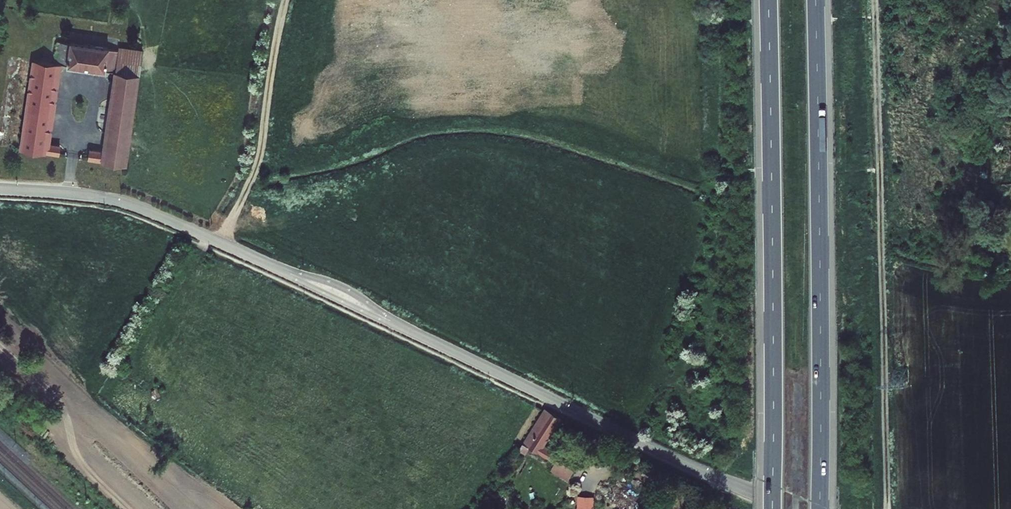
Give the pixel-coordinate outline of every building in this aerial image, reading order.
[(71,137),(59,136),(69,57),(124,65),(112,142),(98,141),(97,152),(136,157),(151,54),(126,50),(127,39),(83,33),(82,36),(66,34),(63,56),(44,53),(31,142),(70,147),(71,137)] [(549,447),(565,419),(551,411),(530,445),(561,464),(557,469),(574,479),(582,466),(549,447)] [(585,508),(601,508),(601,496),(584,496),(585,508)]
